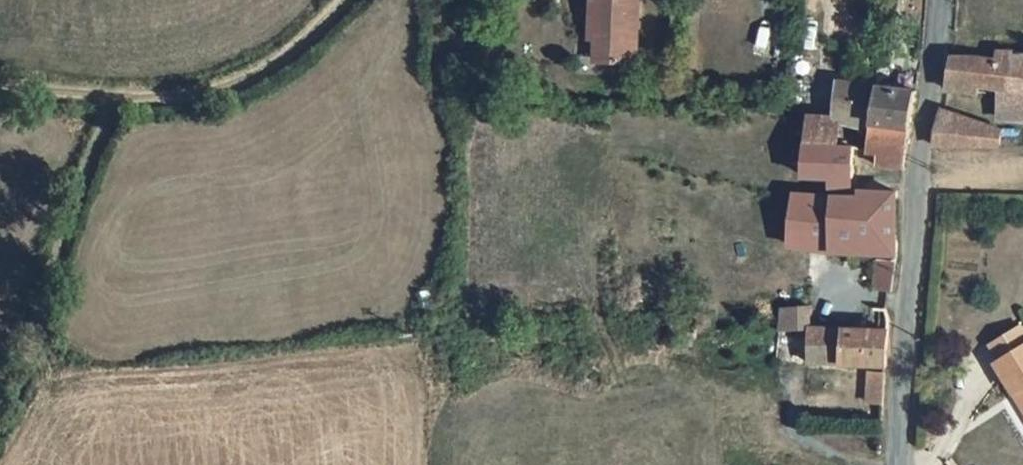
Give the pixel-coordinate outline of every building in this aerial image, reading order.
[(595,18),(602,18),(600,47),(639,47),(643,0),(596,0),(595,18)] [(1008,78),(1011,97),(1014,101),(1018,102),(1022,102),(1022,37),(1021,35),(1001,34),(1003,42),(1008,78)] [(1003,42),(951,42),(944,81),(985,83),(987,77),(1008,78),(1003,42)] [(812,114),(810,140),(858,144),(872,145),(886,83),(841,79),(837,115),(812,114)] [(881,161),(904,164),(922,86),(886,83),(872,145),(883,147),(881,161)] [(1011,111),(940,99),(932,137),(1011,133),(1011,111)] [(851,184),(858,144),(810,140),(807,171),(831,174),(830,183),(851,184)] [(856,192),(797,189),(790,249),(876,256),(874,286),(889,287),(899,187),(857,184),(856,192)] [(814,301),(784,300),(781,325),(812,325),(814,301)] [(871,327),(885,327),(887,304),(873,303),(871,327)] [(1022,335),(1022,326),(1018,317),(988,335),(998,351),(1022,335)] [(811,354),(838,356),(839,326),(812,325),(811,354)] [(871,327),(839,326),(838,356),(881,357),(885,327),(871,327)] [(783,361),(802,361),(801,330),(783,330),(783,361)] [(998,351),(993,353),(1011,384),(1016,381),(1022,392),(1022,335),(998,351)] [(881,364),(865,363),(862,394),(878,396),(879,390),(881,364)] [(1011,384),(1022,403),(1022,392),(1016,381),(1011,384)]
